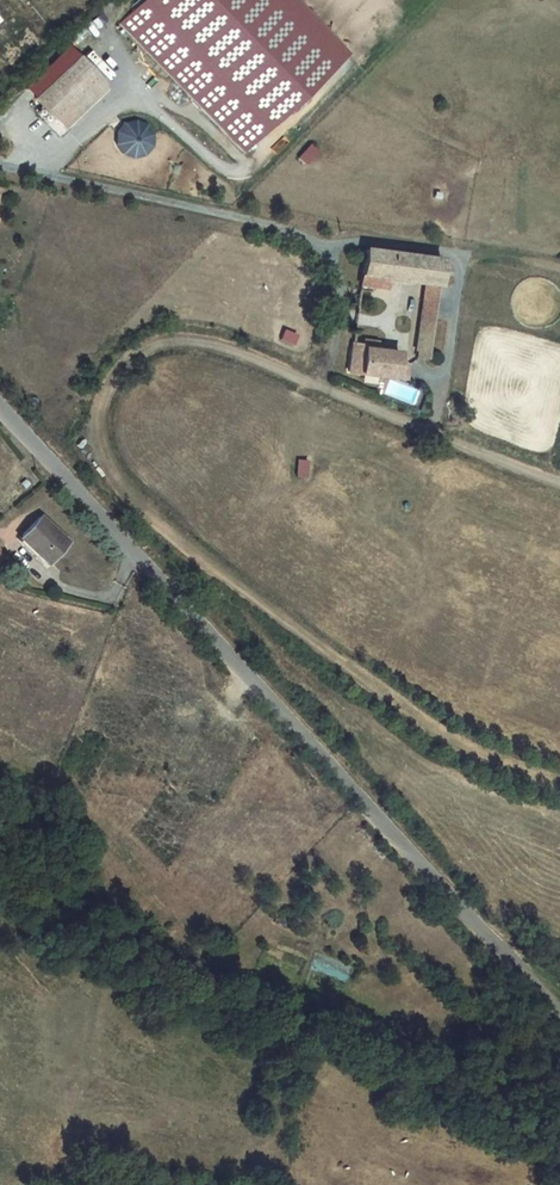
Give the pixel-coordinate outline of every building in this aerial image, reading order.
[(337,63),(276,0),(144,0),(119,24),(244,152),(337,63)] [(79,57),(35,99),(56,120),(57,120),(63,127),(106,86),(99,79),(100,79),(79,57)] [(145,126),(132,122),(120,128),(116,141),(123,153),(136,157),(148,151),(152,138),(145,126)] [(440,259),(364,249),(361,275),(359,285),(387,289),(388,279),(426,284),(417,349),(418,349),(428,351),(437,285),(440,259)] [(364,341),(363,348),(360,374),(396,378),(398,363),(399,353),(376,350),(377,342),(364,341)] [(360,374),(363,348),(351,347),(348,371),(360,374)] [(428,351),(418,349),(417,357),(427,358),(428,351)] [(407,364),(398,363),(396,378),(406,379),(407,364)] [(293,475),(304,477),(307,459),(296,458),(293,475)] [(36,554),(46,564),(67,542),(40,517),(22,536),(39,551),(36,554)]
